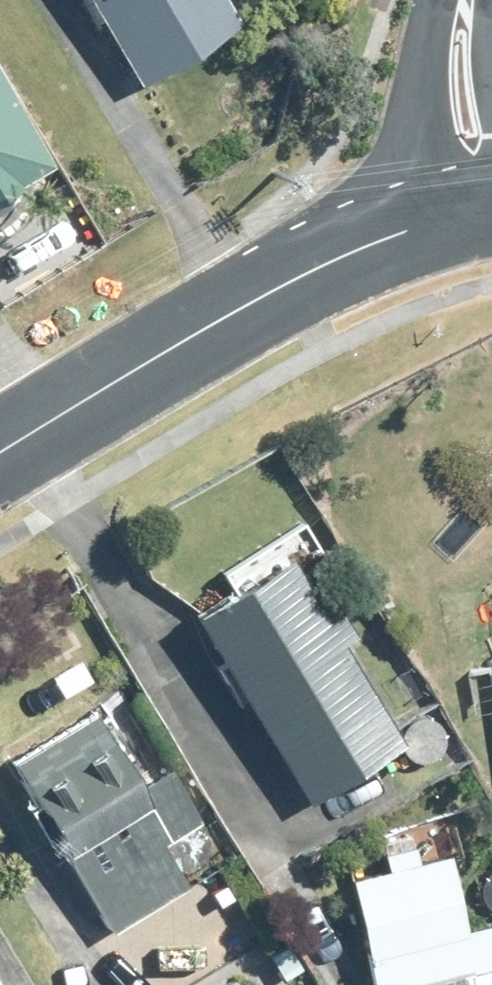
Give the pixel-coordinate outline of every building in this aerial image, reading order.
[(131,73),(233,13),(225,0),(88,0),(131,73)] [(8,189),(11,173),(39,157),(34,151),(43,147),(0,75),(0,193),(8,189)] [(285,546),(187,605),(302,794),(399,733),(285,546)] [(459,712),(482,711),(480,683),(458,686),(459,712)] [(4,754),(107,925),(128,912),(172,984),(179,984),(238,948),(191,870),(180,876),(155,835),(196,811),(165,760),(131,780),(86,707),(4,754)] [(368,984),(387,984),(491,963),(491,943),(486,917),(462,922),(446,848),(412,855),(409,840),(377,847),(381,862),(343,870),(368,984)] [(234,961),(194,984),(248,984),(234,961)]
